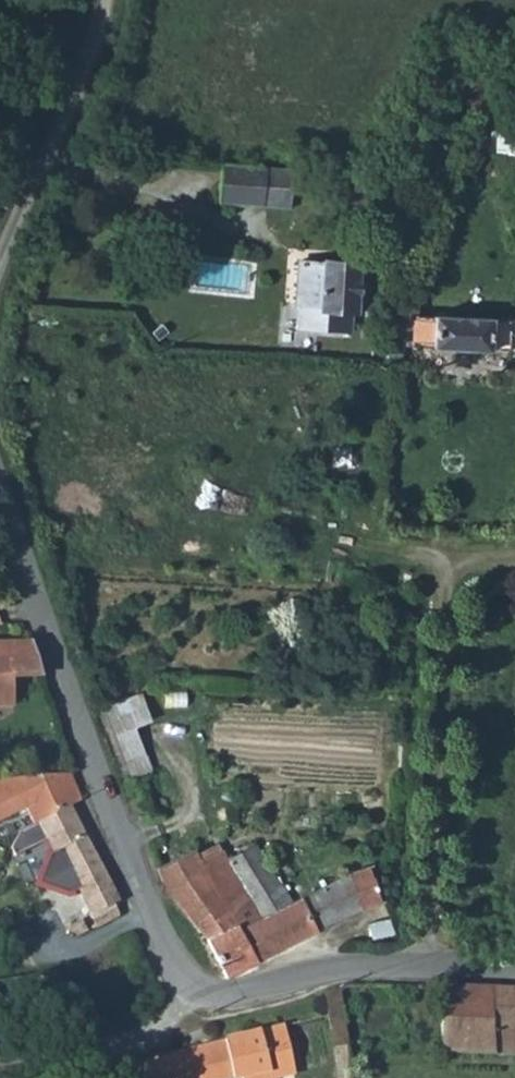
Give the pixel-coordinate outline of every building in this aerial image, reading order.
[(503,146),(514,147),(514,130),(504,129),(503,146)] [(266,167),(220,164),(218,202),(263,205),(266,167)] [(293,169),(266,167),(263,205),(291,206),(293,169)] [(353,309),(356,262),(319,259),(319,262),(295,260),(292,302),(294,302),(316,303),(316,307),(353,309)] [(316,303),(294,302),(293,327),(351,331),(353,309),(316,307),(316,303)] [(401,311),(388,311),(387,333),(401,333),(401,311)] [(414,315),(413,346),(514,350),(514,319),(414,315)] [(161,324),(151,332),(157,340),(167,333),(161,324)] [(387,336),(386,350),(400,351),(400,337),(387,336)] [(28,642),(0,643),(0,705),(12,705),(11,676),(39,675),(28,642)] [(150,718),(140,692),(102,704),(129,776),(150,768),(134,726),(150,718)] [(71,806),(82,800),(71,773),(18,777),(0,777),(0,816),(24,804),(34,825),(38,823),(53,853),(59,850),(91,916),(102,911),(115,903),(121,901),(71,806)] [(256,957),(315,929),(299,896),(290,901),(253,844),(228,858),(250,897),(229,908),(256,957)] [(224,972),(256,957),(229,908),(250,897),(228,858),(222,848),(219,849),(217,845),(196,853),(193,848),(156,867),(161,882),(204,935),(224,972)] [(299,896),(315,929),(378,899),(374,885),(368,867),(348,873),(299,896)] [(391,932),(388,918),(367,924),(371,937),(391,932)] [(442,987),(442,1053),(514,1055),(514,989),(442,987)] [(294,1073),(283,1026),(234,1036),(146,1060),(151,1077),(236,1077),(243,1076),(243,1077),(273,1077),(294,1073)]
